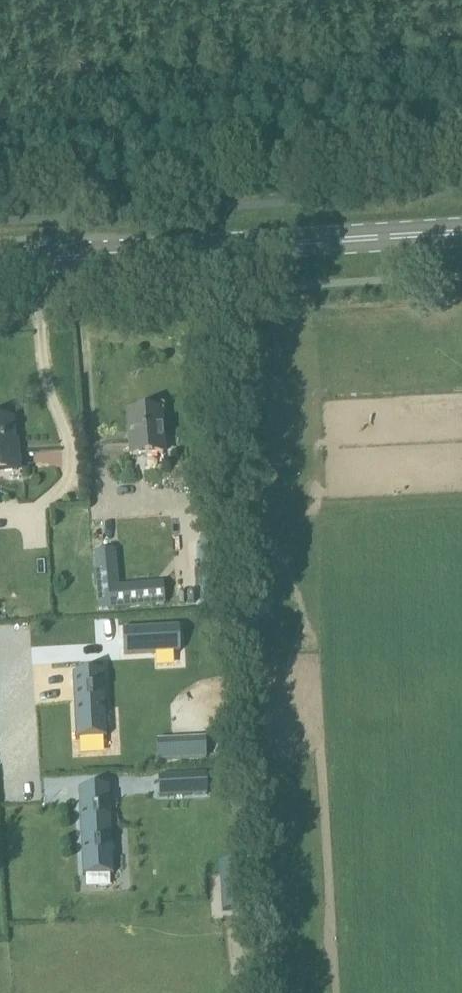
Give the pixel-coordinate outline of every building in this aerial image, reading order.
[(126,414),(130,457),(164,454),(160,411),(126,414)] [(0,422),(0,473),(18,472),(15,442),(13,442),(11,421),(0,422)] [(180,652),(179,627),(122,630),(124,655),(180,652)] [(103,673),(72,675),(76,740),(106,739),(103,673)] [(157,761),(174,761),(173,740),(156,740),(157,761)] [(158,776),(159,796),(207,794),(206,773),(158,776)] [(109,788),(78,789),(83,876),(113,874),(109,788)] [(240,862),(219,863),(222,910),(243,909),(240,862)]
